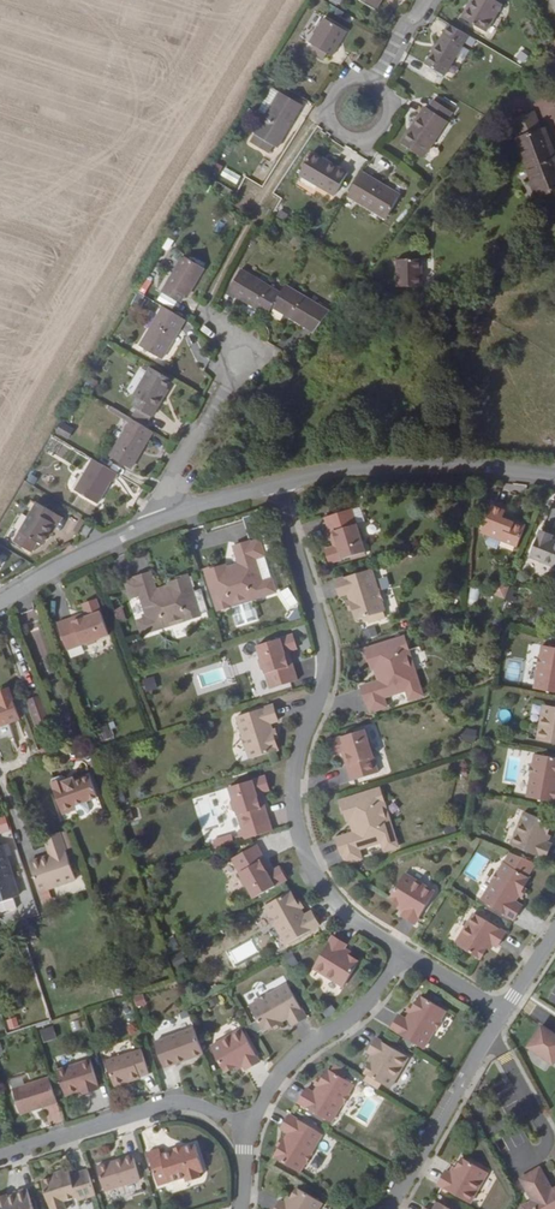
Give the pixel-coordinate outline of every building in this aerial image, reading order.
[(375,11),(382,0),(358,0),(375,11)] [(486,33),(502,5),(499,3),(501,0),(471,0),(461,18),(486,33)] [(332,57),(346,32),(323,18),(308,43),(313,46),(310,53),(323,61),(327,54),(332,57)] [(444,76),(468,36),(448,25),(424,65),(444,76)] [(523,48),(516,57),(524,63),(531,54),(523,48)] [(263,120),(278,94),(270,90),(255,115),(263,120)] [(279,92),(278,94),(263,120),(249,143),(268,155),(273,147),(277,149),(302,106),(279,92)] [(447,121),(452,113),(433,100),(427,109),(424,107),(400,144),(423,159),(447,122),(447,121)] [(542,197),(554,191),(554,164),(542,130),(540,131),(534,113),(513,121),(520,138),(518,139),(534,182),(536,182),(542,197)] [(520,138),(513,121),(511,122),(518,139),(520,138)] [(334,197),(348,174),(312,153),(298,175),(334,197)] [(361,172),(346,197),(385,220),(399,197),(386,190),(387,188),(361,172)] [(534,200),(542,197),(536,182),(534,182),(529,185),(534,200)] [(386,190),(399,197),(400,195),(387,188),(386,190)] [(424,284),(426,257),(401,255),(399,283),(424,284)] [(161,293),(180,304),(184,297),(187,298),(204,269),(182,256),(161,293)] [(266,316),(271,308),(280,293),(241,270),(226,295),(234,300),(235,298),(266,316)] [(271,308),(314,334),(330,313),(285,286),(280,293),(271,308)] [(185,321),(162,307),(139,347),(162,360),(185,321)] [(172,381),(150,368),(133,396),(137,398),(131,406),(151,418),(163,398),(162,397),(172,381)] [(92,393),(98,383),(88,378),(83,388),(92,393)] [(153,432),(131,420),(109,457),(131,470),(138,458),(135,456),(145,439),(148,440),(153,432)] [(68,441),(74,430),(61,423),(55,433),(68,441)] [(135,456),(138,458),(148,440),(145,439),(135,456)] [(117,474),(92,460),(74,491),(97,505),(110,481),(113,483),(117,474)] [(30,475),(25,483),(32,487),(37,479),(30,475)] [(56,527),(62,518),(36,503),(13,543),(31,553),(37,543),(41,545),(53,525),(56,527)] [(503,539),(501,545),(516,551),(524,531),(502,522),(505,514),(491,509),(482,530),(503,539)] [(357,528),(351,510),(324,518),(329,534),(331,534),(334,543),(336,542),(337,546),(324,550),(329,564),(365,553),(361,541),(363,538),(359,529),(357,528)] [(450,530),(447,520),(435,524),(439,534),(450,530)] [(87,536),(93,526),(88,524),(83,533),(87,536)] [(480,536),(501,545),(503,539),(482,530),(480,536)] [(538,536),(529,560),(554,571),(554,547),(549,545),(551,542),(538,536)] [(264,556),(259,541),(250,544),(249,542),(234,547),(239,565),(230,568),(231,571),(227,573),(224,566),(216,569),(215,567),(204,571),(217,611),(230,606),(230,603),(249,598),(250,601),(275,593),(271,579),(262,583),(255,559),(264,556)] [(350,602),(352,609),(356,621),(384,612),(381,602),(382,602),(378,589),(377,589),(371,570),(334,581),(339,597),(347,594),(350,602)] [(200,616),(187,576),(177,579),(177,581),(168,584),(170,590),(166,592),(165,588),(156,591),(150,573),(134,579),(135,580),(125,583),(130,598),(140,595),(147,619),(138,622),(141,635),(167,627),(166,624),(185,618),(186,620),(200,616)] [(497,582),(492,594),(503,599),(508,587),(497,582)] [(273,594),(280,611),(297,604),(290,587),(273,594)] [(493,615),(498,598),(485,594),(480,612),(493,615)] [(109,635),(96,600),(82,605),(87,618),(83,619),(82,617),(73,620),(72,618),(57,625),(66,651),(84,644),(88,646),(96,642),(98,639),(109,635)] [(254,606),(232,612),(236,627),(258,621),(254,606)] [(297,649),(292,635),(256,646),(260,658),(259,661),(261,669),(264,671),(270,689),(297,681),(292,665),(290,664),(287,656),(285,656),(284,653),(297,649)] [(409,700),(422,696),(414,671),(411,672),(405,653),(408,651),(404,638),(363,650),(367,661),(368,660),(371,670),(378,667),(379,672),(376,673),(378,682),(361,687),(366,703),(367,703),(370,713),(386,707),(383,698),(406,691),(409,700)] [(542,647),(541,655),(540,656),(537,669),(538,670),(534,689),(554,693),(554,649),(542,647)] [(144,691),(157,688),(154,676),(142,679),(144,691)] [(19,720),(10,693),(0,696),(0,727),(19,720)] [(51,727),(40,697),(27,701),(38,731),(51,727)] [(274,739),(272,731),(269,724),(278,721),(273,706),(236,717),(243,736),(241,737),(245,750),(246,750),(249,759),(278,750),(274,739)] [(544,706),(537,741),(554,744),(554,708),(544,706)] [(500,708),(496,717),(507,722),(511,712),(500,708)] [(92,728),(97,740),(118,732),(113,720),(92,728)] [(476,742),(477,729),(462,728),(461,741),(476,742)] [(368,742),(365,730),(329,741),(334,755),(346,751),(347,755),(345,756),(348,765),(346,765),(351,782),(378,773),(373,755),(374,752),(371,743),(368,742)] [(534,755),(533,764),(532,764),(530,777),(531,778),(527,798),(554,803),(554,758),(534,755)] [(74,807),(97,798),(89,776),(74,781),(73,779),(64,782),(63,779),(53,782),(52,786),(54,791),(53,792),(62,816),(76,810),(74,807)] [(269,791),(265,776),(229,788),(232,800),(231,803),(233,811),(236,812),(243,831),(269,822),(264,806),(263,806),(260,798),(257,798),(256,794),(269,791)] [(384,803),(379,789),(339,802),(342,812),(344,812),(347,821),(354,819),(355,823),(351,824),(354,833),(336,839),(341,854),(343,854),(346,864),(362,859),(359,849),(382,842),(385,852),(398,847),(390,822),(387,823),(381,804),(384,803)] [(552,845),(547,844),(546,843),(549,836),(547,835),(552,824),(525,813),(511,846),(545,860),(552,845)] [(0,821),(0,833),(1,834),(10,828),(4,819),(0,821)] [(455,832),(451,821),(442,824),(445,835),(455,832)] [(65,851),(72,848),(66,831),(58,834),(65,851)] [(76,881),(65,851),(58,834),(43,839),(49,856),(29,863),(38,891),(46,889),(46,891),(76,881)] [(1,846),(0,846),(0,904),(13,899),(17,898),(5,858),(10,856),(7,844),(1,846)] [(265,860),(256,845),(232,859),(242,876),(241,880),(245,888),(247,888),(254,899),(286,880),(279,868),(268,874),(266,871),(268,870),(263,861),(265,860)] [(527,877),(536,864),(510,854),(499,871),(498,871),(491,882),(492,883),(481,900),(514,921),(522,907),(515,902),(519,896),(524,889),(530,879),(527,877)] [(399,905),(398,907),(405,910),(404,912),(402,916),(415,925),(435,893),(405,874),(389,899),(399,905)] [(304,916),(300,909),(296,902),(291,892),(265,906),(269,914),(269,916),(275,927),(276,927),(286,944),(320,926),(312,911),(304,916)] [(13,899),(0,904),(0,914),(16,909),(13,899)] [(487,950),(489,951),(492,944),(494,945),(498,947),(507,934),(474,914),(456,944),(481,960),(487,950)] [(165,941),(171,952),(180,947),(173,936),(165,941)] [(349,955),(350,954),(343,950),(344,948),(347,945),(333,937),(313,968),(344,987),(359,962),(349,955)] [(187,962),(181,951),(171,957),(177,967),(187,962)] [(281,955),(287,965),(295,960),(290,951),(281,955)] [(264,1032),(274,1026),(281,1022),(288,1018),(293,1026),(307,1017),(287,984),(270,995),(269,994),(258,1000),(258,1002),(249,1006),(264,1032)] [(136,1007),(146,1004),(143,994),(133,997),(136,1007)] [(212,994),(203,1000),(206,1006),(216,1000),(212,994)] [(414,1007),(410,1013),(406,1020),(399,1016),(390,1029),(423,1050),(434,1032),(435,1032),(442,1021),(441,1020),(446,1012),(420,996),(414,1007)] [(325,1017),(335,1010),(330,1003),(320,1010),(325,1017)] [(541,1025),(528,1044),(554,1061),(554,1034),(541,1025)] [(42,1041),(56,1039),(54,1026),(40,1028),(42,1041)] [(190,1058),(203,1053),(194,1028),(154,1042),(162,1065),(174,1061),(175,1063),(185,1060),(185,1059),(190,1057),(190,1058)] [(235,1067),(236,1068),(243,1064),(244,1066),(246,1070),(260,1062),(241,1029),(211,1047),(225,1073),(235,1067)] [(368,1052),(371,1055),(373,1056),(369,1062),(370,1064),(365,1073),(390,1089),(409,1058),(376,1039),(368,1052)] [(148,1074),(140,1050),(105,1061),(113,1087),(139,1079),(139,1077),(148,1074)] [(97,1085),(89,1060),(56,1070),(64,1096),(80,1091),(81,1095),(98,1090),(96,1086),(97,1085)] [(328,1069),(322,1080),(318,1086),(314,1093),(307,1089),(299,1103),(332,1122),(342,1105),(343,1105),(350,1094),(349,1093),(354,1085),(328,1069)] [(22,1077),(9,1079),(11,1087),(24,1084),(22,1077)] [(33,1109),(57,1102),(49,1077),(12,1088),(18,1110),(32,1105),(33,1109)] [(19,1114),(33,1109),(32,1105),(18,1110),(19,1114)] [(289,1133),(284,1140),(280,1147),(274,1158),(300,1172),(305,1164),(307,1164),(313,1153),(312,1152),(322,1135),(290,1115),(281,1129),(289,1133)] [(204,1170),(195,1143),(161,1154),(160,1149),(148,1152),(158,1185),(186,1176),(187,1181),(201,1177),(199,1172),(204,1170)] [(124,1161),(123,1158),(95,1166),(103,1191),(139,1180),(132,1158),(124,1161)] [(456,1168),(455,1168),(451,1174),(446,1171),(438,1185),(471,1204),(488,1173),(463,1158),(456,1168)] [(554,1190),(542,1168),(522,1179),(535,1201),(525,1206),(523,1208),(554,1208),(554,1190)] [(95,1194),(87,1169),(69,1175),(68,1172),(64,1173),(53,1176),(40,1180),(48,1205),(49,1205),(50,1208),(64,1208),(62,1201),(75,1197),(76,1200),(95,1194)] [(13,1194),(14,1196),(7,1198),(6,1196),(6,1194),(0,1196),(0,1208),(32,1208),(25,1188),(12,1192),(13,1194)] [(284,1203),(280,1201),(275,1208),(319,1208),(322,1204),(297,1188),(291,1198),(289,1197),(285,1204),(284,1203)]
